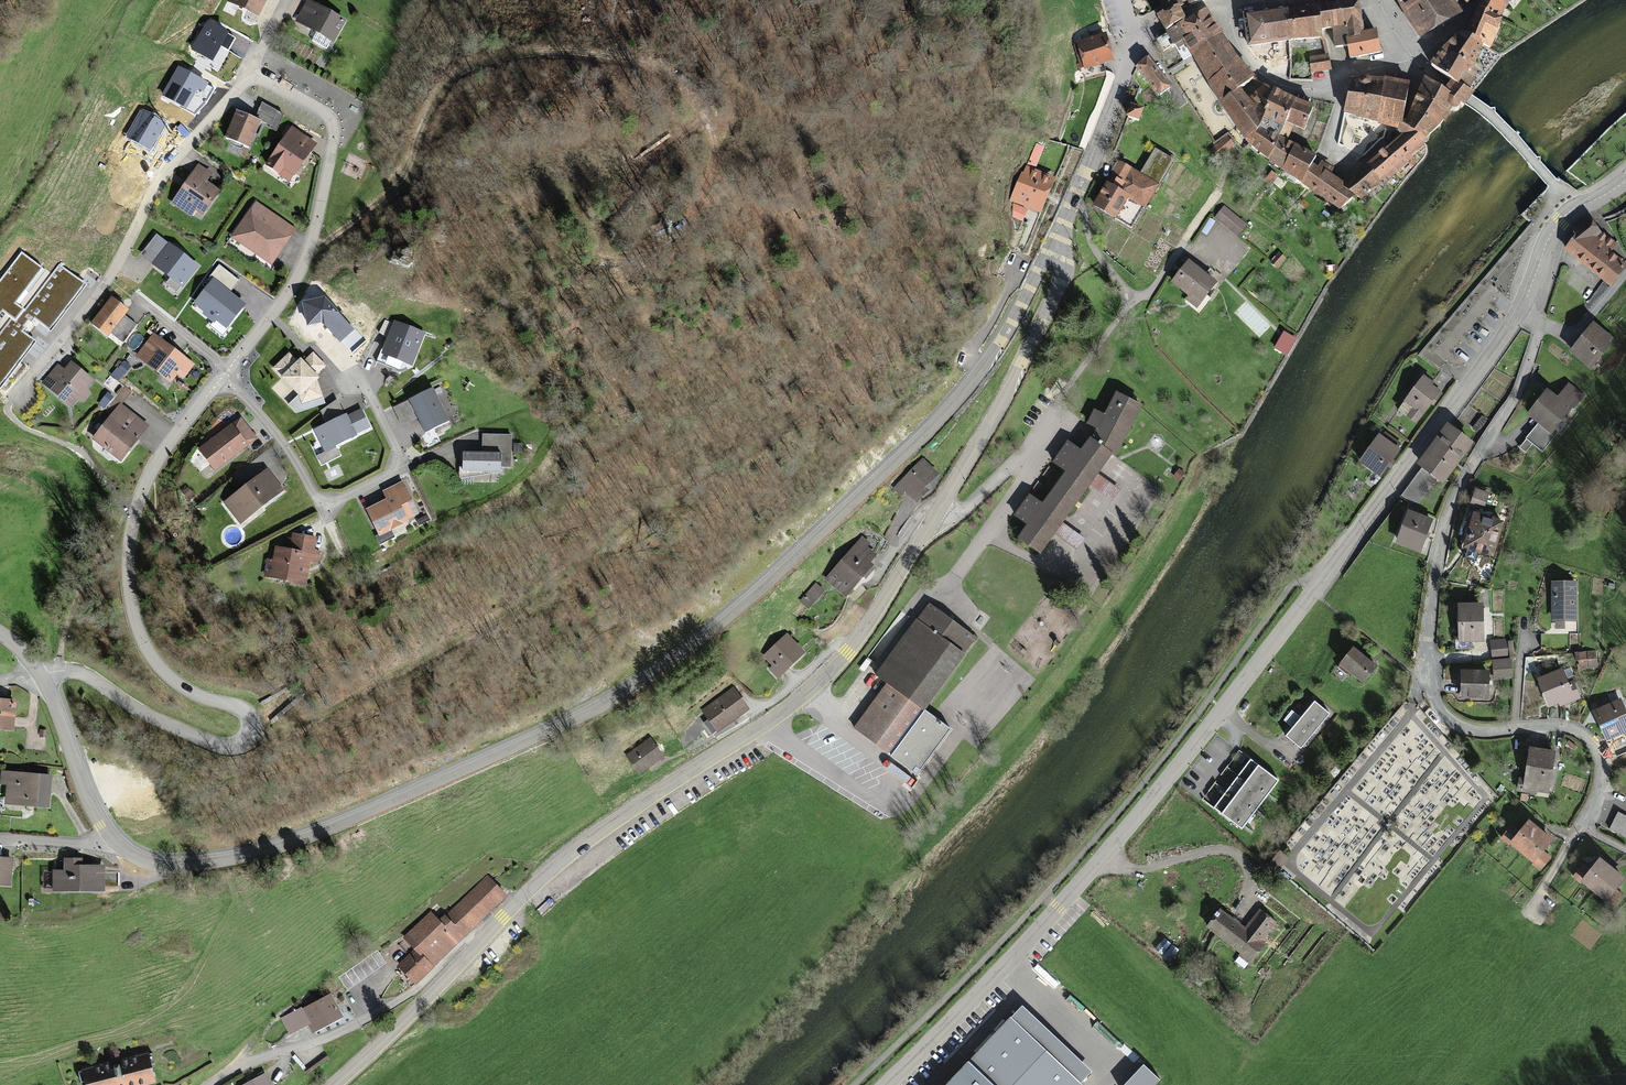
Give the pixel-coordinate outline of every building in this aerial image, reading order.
[(228,0),(252,12),(258,0),(228,0)] [(297,19),(313,27),(311,31),(322,37),(324,33),(333,38),(343,18),(310,0),(307,0),(297,19)] [(1165,8),(1166,11),(1181,3),(1183,7),(1201,0),(1161,0),(1165,8)] [(1289,6),(1289,9),(1293,40),(1324,38),(1322,30),(1317,0),(1289,6)] [(1322,30),(1328,29),(1332,29),(1334,46),(1348,44),(1347,37),(1365,34),(1365,31),(1360,0),(1357,1),(1357,0),(1319,0),(1317,0),(1322,30)] [(1404,11),(1423,0),(1398,0),(1404,11)] [(1404,11),(1420,38),(1462,13),(1454,0),(1423,0),(1404,11)] [(1478,6),(1501,17),(1506,8),(1496,0),(1482,0),(1478,6)] [(1164,26),(1168,33),(1189,19),(1186,14),(1183,7),(1181,3),(1166,11),(1158,15),(1164,26)] [(1466,33),(1484,43),(1491,47),(1500,27),(1497,27),(1501,17),(1478,6),(1466,33)] [(1189,19),(1168,33),(1184,58),(1191,53),(1223,32),(1207,7),(1189,19)] [(1289,9),(1245,14),(1249,46),(1256,45),(1289,41),(1293,40),(1289,9)] [(209,19),(192,49),(212,61),(230,31),(209,19)] [(1365,31),(1365,34),(1347,37),(1348,44),(1351,57),(1380,52),(1376,29),(1365,31)] [(1457,82),(1470,90),(1474,81),(1478,70),(1478,68),(1475,67),(1484,43),(1466,33),(1462,30),(1440,50),(1430,63),(1457,82)] [(1227,38),(1223,32),(1191,53),(1208,81),(1240,58),(1227,38)] [(1107,37),(1076,45),(1083,70),(1114,62),(1107,37)] [(1289,41),(1256,45),(1257,61),(1262,68),(1292,64),(1289,41)] [(1172,86),(1147,55),(1134,66),(1159,97),(1172,86)] [(1331,71),(1328,55),(1309,57),(1311,74),(1331,71)] [(1240,58),(1208,81),(1220,102),(1247,142),(1258,130),(1259,127),(1263,117),(1264,111),(1256,105),(1249,97),(1240,88),(1243,85),(1253,78),(1254,75),(1240,58)] [(207,83),(181,68),(164,98),(190,113),(207,83)] [(1384,78),(1377,123),(1397,129),(1402,121),(1410,81),(1400,79),(1384,76),(1384,78)] [(1415,97),(1449,123),(1464,107),(1449,93),(1446,90),(1424,77),(1420,87),(1415,97)] [(1377,123),(1384,78),(1351,78),(1344,112),(1366,120),(1377,123)] [(1453,88),(1449,93),(1464,107),(1466,104),(1470,100),(1474,95),(1475,93),(1470,90),(1457,82),(1453,88)] [(1264,111),(1274,89),(1264,84),(1249,97),(1256,105),(1264,111)] [(1264,111),(1263,117),(1280,125),(1283,126),(1286,121),(1295,98),(1274,89),(1264,111)] [(1449,123),(1415,97),(1413,103),(1405,124),(1404,123),(1402,121),(1397,129),(1399,131),(1402,133),(1406,130),(1409,132),(1427,147),(1449,123)] [(1295,98),(1286,121),(1295,125),(1304,129),(1314,106),(1295,98)] [(236,109),(226,137),(248,147),(260,120),(270,125),(269,128),(277,132),(283,115),(262,102),(255,118),(236,109)] [(1143,109),(1132,107),(1130,118),(1140,120),(1143,109)] [(125,137),(150,151),(167,123),(143,109),(125,137)] [(1366,120),(1344,112),(1338,110),(1331,146),(1357,156),(1357,153),(1362,133),(1366,120)] [(1286,121),(1283,126),(1280,125),(1277,136),(1280,137),(1288,140),(1295,125),(1286,121)] [(1258,130),(1247,142),(1266,161),(1277,143),(1271,139),(1274,134),(1259,127),(1258,130)] [(291,129),(269,162),(293,179),(311,152),(302,145),(306,139),(291,129)] [(1389,145),(1366,164),(1381,181),(1385,178),(1388,180),(1427,147),(1409,132),(1406,130),(1402,133),(1389,145)] [(1362,133),(1357,153),(1366,157),(1376,150),(1382,139),(1362,133)] [(1271,139),(1277,143),(1266,161),(1281,170),(1295,143),(1292,142),(1288,140),(1280,137),(1277,136),(1274,134),(1271,139)] [(1227,135),(1209,150),(1216,158),(1233,143),(1227,135)] [(1295,143),(1281,170),(1300,182),(1311,163),(1314,159),(1317,155),(1295,143)] [(1156,149),(1140,173),(1161,187),(1177,163),(1156,149)] [(1107,183),(1130,198),(1146,209),(1161,187),(1140,173),(1122,161),(1107,183)] [(1311,163),(1300,182),(1339,210),(1355,194),(1345,183),(1335,177),(1331,174),(1335,168),(1322,161),(1319,166),(1311,163)] [(1355,174),(1345,183),(1355,194),(1361,200),(1381,181),(1366,164),(1355,174)] [(197,167),(173,205),(189,216),(194,208),(202,213),(216,192),(205,185),(211,176),(197,167)] [(1055,179),(1027,167),(1012,202),(1040,214),(1055,179)] [(1272,171),(1264,179),(1271,184),(1278,176),(1272,171)] [(1130,198),(1107,183),(1092,206),(1115,221),(1130,198)] [(257,199),(231,236),(270,264),(297,228),(257,199)] [(1015,207),(1010,216),(1020,222),(1025,213),(1015,207)] [(1250,228),(1225,207),(1215,219),(1241,239),(1250,228)] [(662,217),(649,223),(653,233),(666,227),(662,217)] [(1566,251),(1609,287),(1625,268),(1611,256),(1620,246),(1589,220),(1571,232),(1578,237),(1566,251)] [(198,265),(157,234),(141,254),(182,285),(198,265)] [(21,252),(0,280),(0,320),(5,313),(11,317),(0,332),(0,388),(35,342),(23,332),(34,318),(50,330),(85,284),(60,265),(25,310),(19,305),(45,270),(21,252)] [(1280,253),(1271,263),(1277,269),(1286,259),(1280,253)] [(1190,260),(1168,285),(1196,309),(1217,284),(1190,260)] [(210,278),(212,280),(195,302),(226,326),(243,304),(229,293),(238,280),(219,266),(210,278)] [(109,293),(90,321),(120,342),(132,325),(122,318),(130,307),(109,293)] [(353,329),(324,297),(304,302),(308,324),(322,322),(340,341),(353,329)] [(424,333),(395,322),(382,353),(411,365),(424,333)] [(1616,342),(1594,323),(1568,354),(1591,372),(1616,342)] [(1293,338),(1283,333),(1275,346),(1285,352),(1293,338)] [(195,364),(152,334),(135,358),(171,382),(176,375),(183,381),(195,364)] [(320,377),(287,348),(268,370),(299,397),(302,408),(327,400),(320,377)] [(62,367),(56,363),(40,382),(70,406),(76,399),(82,404),(91,392),(86,388),(92,381),(67,361),(62,367)] [(1442,392),(1422,377),(1396,410),(1417,426),(1442,392)] [(429,386),(391,405),(401,424),(416,417),(424,433),(447,422),(429,386)] [(1582,398),(1567,386),(1557,398),(1547,390),(1524,418),(1536,427),(1516,450),(1525,457),(1532,448),(1540,455),(1575,413),(1571,411),(1582,398)] [(1141,407),(1117,392),(1104,414),(1093,408),(1086,421),(1095,426),(1090,435),(1113,452),(1141,407)] [(327,423),(315,429),(326,451),(317,456),(321,465),(340,456),(335,445),(356,435),(355,433),(369,427),(361,410),(346,418),(344,415),(337,400),(321,411),(327,423)] [(119,406),(93,441),(119,461),(145,426),(119,406)] [(256,438),(239,415),(196,447),(213,469),(256,438)] [(1472,442),(1447,423),(1418,462),(1443,481),(1472,442)] [(1399,449),(1378,433),(1357,461),(1378,477),(1399,449)] [(479,451),(459,450),(459,469),(496,470),(497,465),(510,466),(511,435),(479,434),(479,451)] [(1098,473),(1113,452),(1090,435),(1081,449),(1068,441),(1054,462),(1067,471),(1044,505),(1028,494),(1012,517),(1027,526),(1018,538),(1042,554),(1057,533),(1064,523),(1090,486),(1098,473)] [(942,476),(924,459),(895,489),(904,497),(907,493),(917,502),(942,476)] [(266,469),(224,501),(241,523),(283,491),(266,469)] [(1121,489),(1098,473),(1090,486),(1113,501),(1121,489)] [(365,508),(375,529),(415,510),(399,479),(379,489),(384,498),(365,508)] [(1494,495),(1474,489),(1468,506),(1475,508),(1462,546),(1493,557),(1506,519),(1488,513),(1494,495)] [(1437,518),(1406,507),(1393,543),(1424,554),(1437,518)] [(1085,537),(1064,523),(1057,533),(1077,547),(1085,537)] [(313,539),(289,534),(286,549),(274,547),(271,562),(264,560),(261,577),(304,585),(313,539)] [(857,544),(828,580),(850,598),(879,562),(857,544)] [(1576,581),(1550,580),(1549,621),(1575,621),(1576,581)] [(825,594),(816,586),(804,600),(814,608),(825,594)] [(944,610),(929,600),(874,675),(884,682),(923,710),(979,635),(944,610)] [(1485,604),(1458,603),(1457,642),(1484,642),(1485,604)] [(787,637),(763,664),(781,680),(805,653),(787,637)] [(1506,638),(1490,640),(1492,657),(1507,656),(1506,638)] [(1355,646),(1340,665),(1363,684),(1379,665),(1355,646)] [(1594,650),(1576,652),(1579,670),(1596,667),(1594,650)] [(1509,659),(1492,660),(1494,681),(1511,679),(1509,659)] [(1487,669),(1460,668),(1459,698),(1487,699),(1487,669)] [(1559,668),(1535,677),(1548,713),(1581,701),(1576,688),(1567,691),(1559,668)] [(923,710),(884,682),(850,728),(889,757),(891,755),(923,710)] [(736,690),(703,713),(718,734),(751,712),(736,690)] [(1591,709),(1604,740),(1625,731),(1625,710),(1620,697),(1591,709)] [(1314,698),(1286,734),(1303,748),(1332,712),(1314,698)] [(0,700),(0,730),(13,731),(15,701),(0,700)] [(950,729),(923,710),(891,755),(917,774),(950,729)] [(653,738),(626,756),(638,775),(665,758),(653,738)] [(1554,747),(1528,744),(1522,790),(1549,794),(1554,747)] [(1252,756),(1212,806),(1241,829),(1281,779),(1252,756)] [(48,777),(2,774),(1,786),(6,786),(5,804),(47,806),(48,777)] [(1616,808),(1606,828),(1625,838),(1625,837),(1625,813),(1616,808)] [(1553,836),(1527,819),(1518,833),(1508,827),(1499,841),(1541,869),(1550,856),(1543,851),(1553,836)] [(1599,857),(1581,881),(1609,902),(1625,880),(1625,877),(1599,857)] [(0,859),(0,886),(10,886),(12,860),(0,859)] [(53,874),(53,891),(104,891),(104,868),(79,868),(79,862),(63,862),(63,874),(53,874)] [(400,967),(415,984),(505,898),(487,879),(441,923),(432,914),(406,940),(416,951),(400,967)] [(1245,929),(1219,908),(1204,927),(1252,965),(1267,945),(1261,940),(1276,922),(1260,910),(1245,929)] [(331,996),(287,1019),(292,1029),(307,1021),(313,1033),(342,1018),(331,996)] [(1018,1010),(946,1084),(1081,1084),(1089,1077),(1018,1010)] [(82,1073),(85,1084),(147,1084),(154,1083),(147,1057),(82,1073)] [(1142,1065),(1124,1084),(1157,1084),(1160,1082),(1142,1065)] [(248,1084),(269,1084),(265,1076),(248,1084)]
